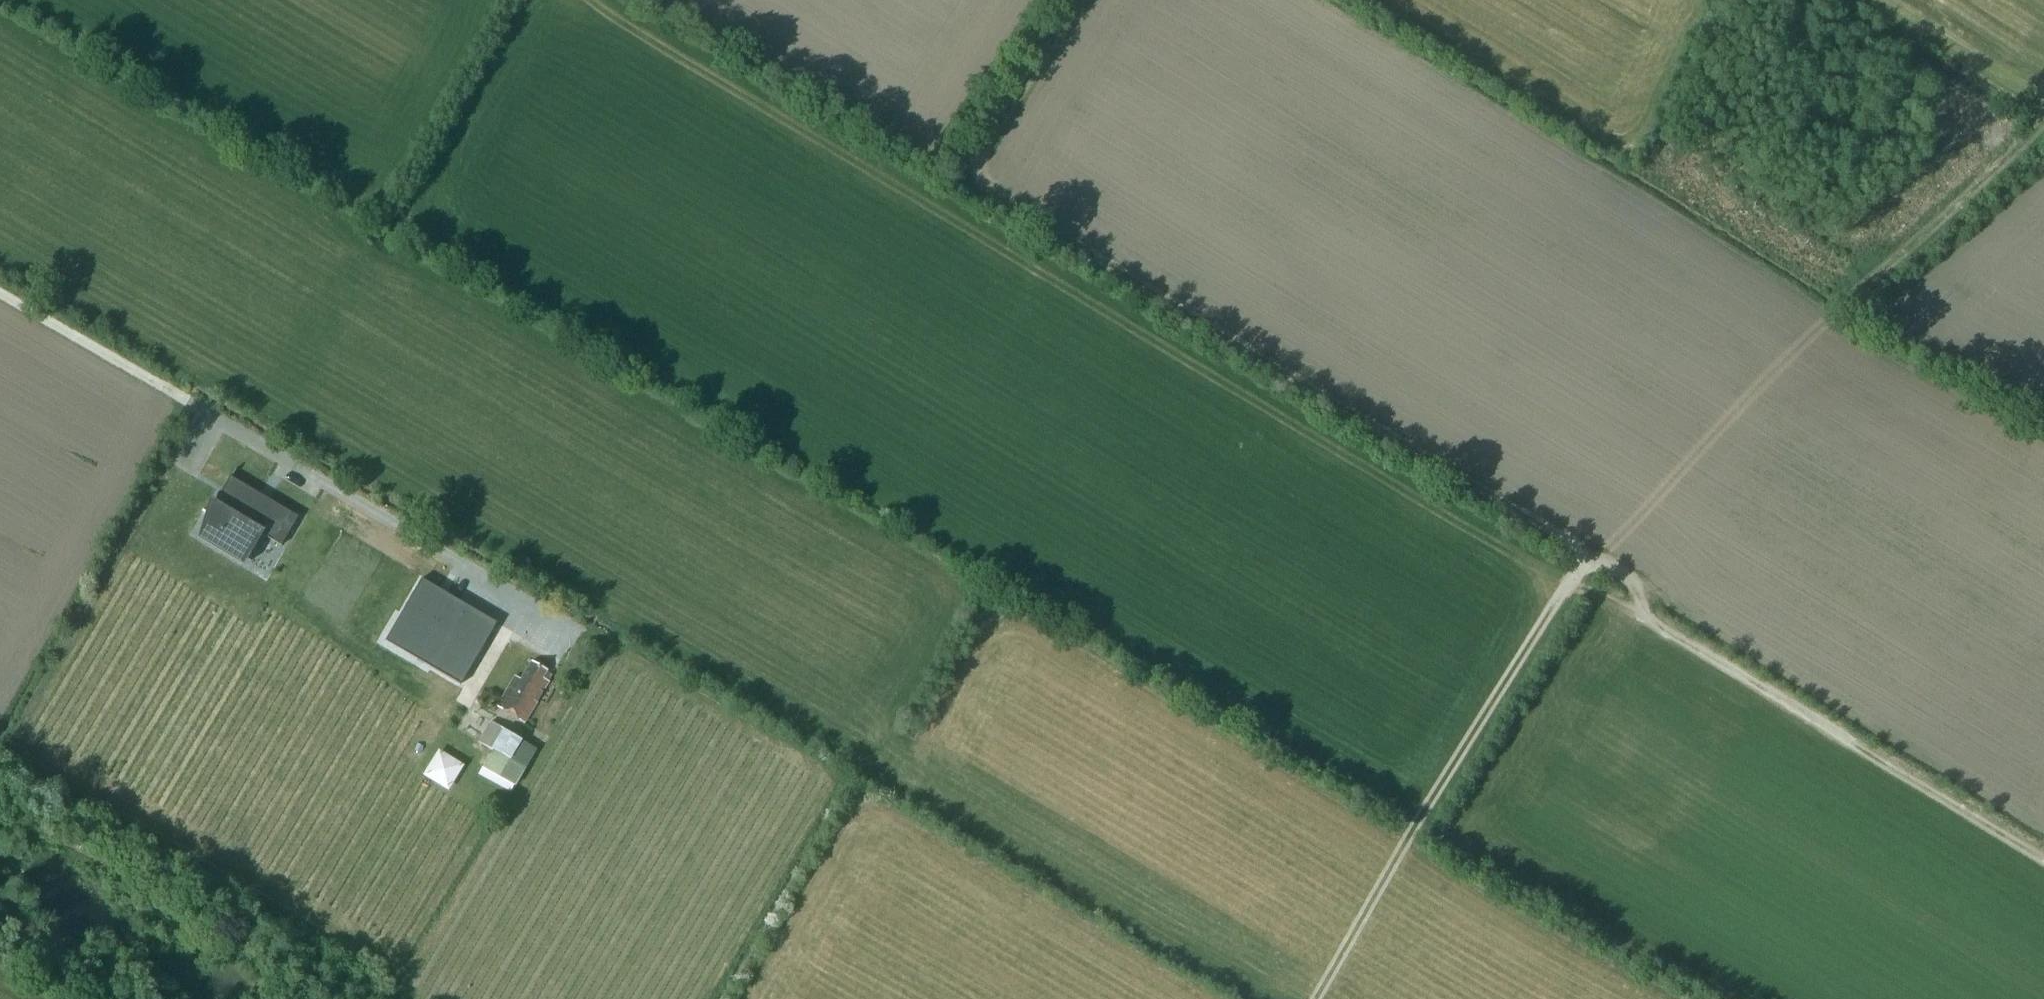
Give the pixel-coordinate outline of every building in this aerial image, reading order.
[(297,517),(298,516),(232,477),(236,470),(234,469),(216,501),(209,497),(197,538),(243,566),(262,534),(281,545),(282,544),(274,540),(290,513),(297,517)] [(421,575),(385,637),(460,681),(496,619),(421,575)] [(515,677),(497,709),(524,724),(548,682),(542,678),(546,671),(531,663),(521,681),(515,677)] [(520,740),(503,730),(504,729),(489,721),(478,741),(492,749),(478,774),(486,778),(489,773),(513,786),(524,767),(534,749),(522,742),(521,742),(520,741),(520,740)] [(430,776),(458,789),(471,760),(443,747),(430,776)]
